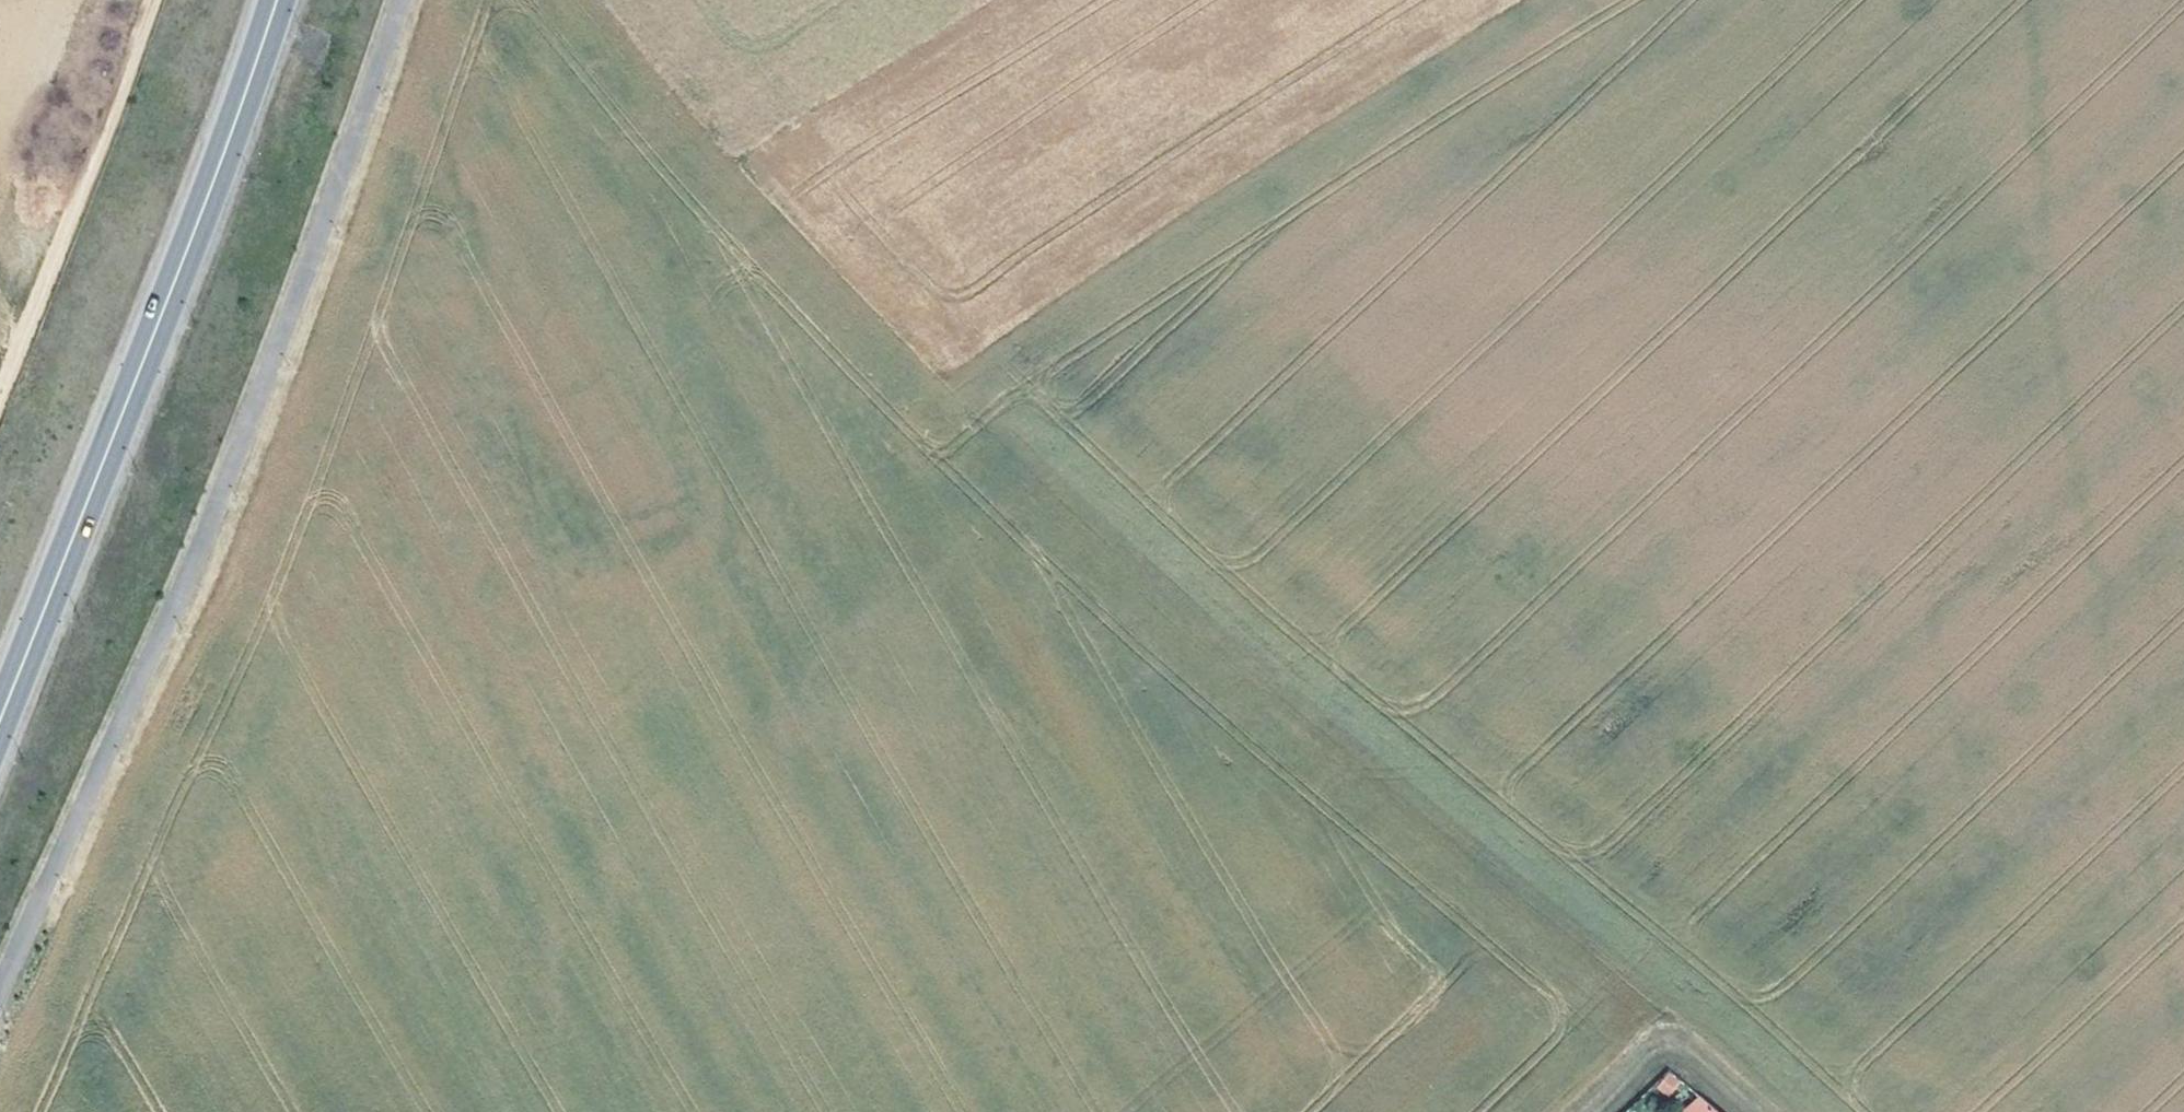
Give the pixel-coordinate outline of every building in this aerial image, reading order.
[(1670,1097),(1681,1081),(1667,1071),(1656,1087),(1670,1097)] [(1697,1089),(1680,1106),(1686,1111),(1722,1111),(1697,1089)]
